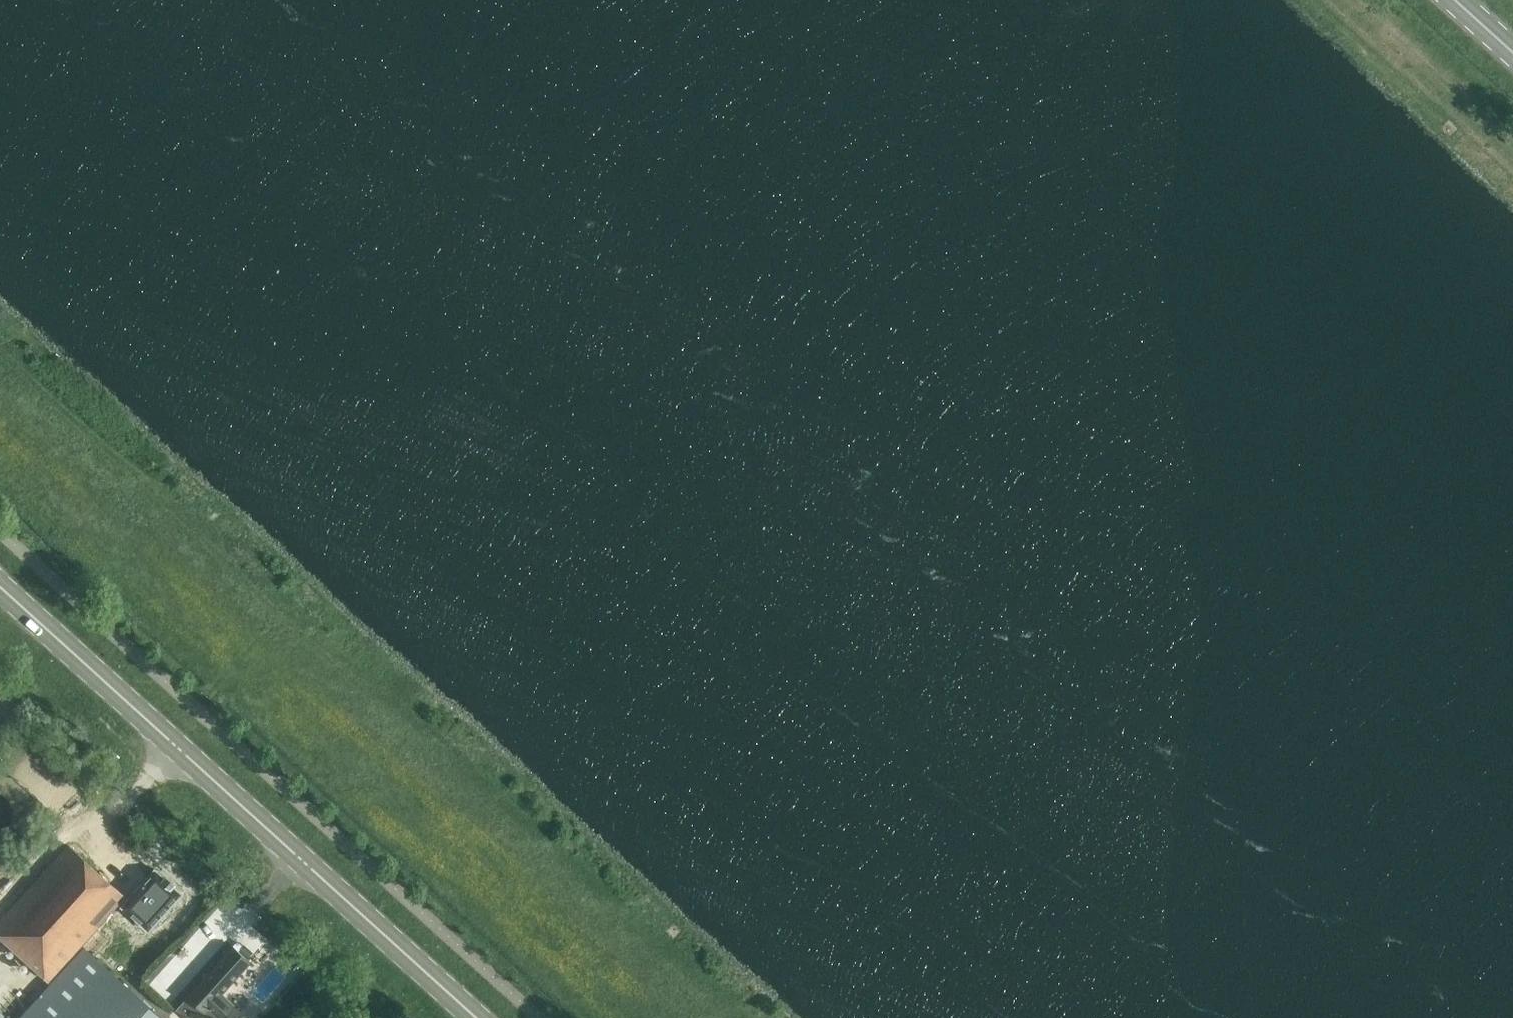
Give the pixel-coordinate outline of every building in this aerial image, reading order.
[(123,899),(66,847),(0,919),(0,941),(47,984),(119,904),(123,899)] [(123,899),(119,904),(149,930),(181,895),(183,893),(181,892),(173,885),(174,884),(166,876),(165,878),(157,870),(155,869),(154,870),(154,871),(141,885),(139,886),(140,887),(137,890),(137,889),(135,891),(136,891),(129,899),(126,896),(123,899)] [(176,1009),(186,1017),(239,1017),(244,1012),(235,1005),(222,993),(251,960),(234,944),(204,978),(198,972),(192,979),(198,984),(187,996),(176,1009)] [(85,946),(51,985),(20,1017),(164,1017),(85,946)]
